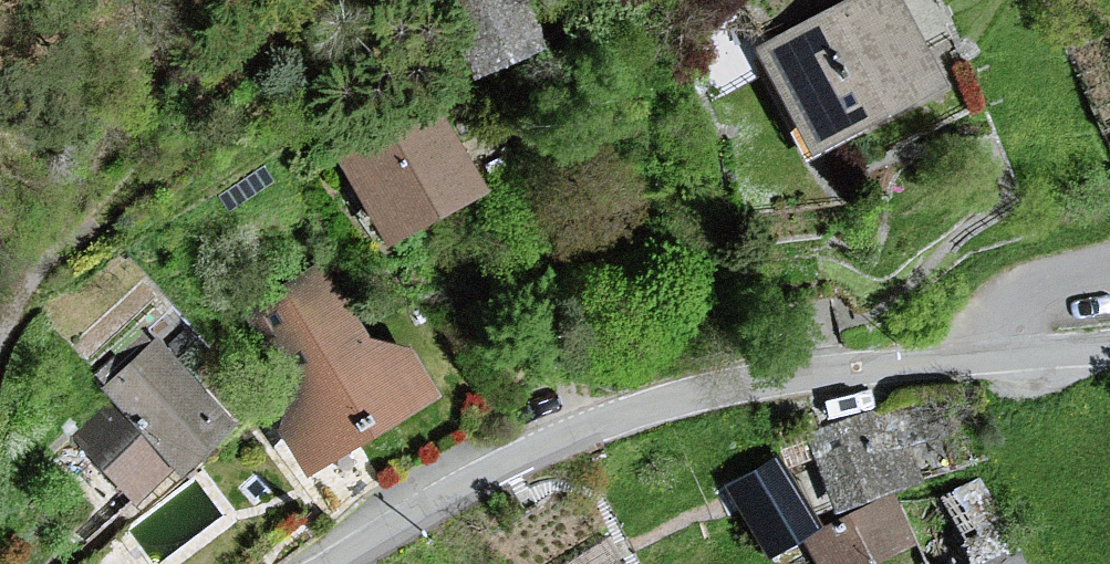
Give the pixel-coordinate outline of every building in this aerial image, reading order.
[(475,75),(553,36),(535,0),(441,0),(438,1),(475,75)] [(897,0),(857,0),(762,50),(816,151),(942,84),(897,0)] [(480,194),(431,108),(348,155),(397,241),(480,194)] [(313,265),(236,311),(299,415),(276,429),(304,476),(428,401),(397,349),(373,363),(313,265)] [(83,437),(136,494),(174,459),(182,468),(230,425),(157,344),(109,387),(122,401),(83,437)] [(916,477),(892,412),(818,439),(841,503),(916,477)] [(815,527),(775,462),(733,488),(774,552),(815,527)] [(894,501),(815,541),(826,563),(870,563),(914,542),(894,501)] [(1023,541),(973,563),(1034,563),(1023,541)]
